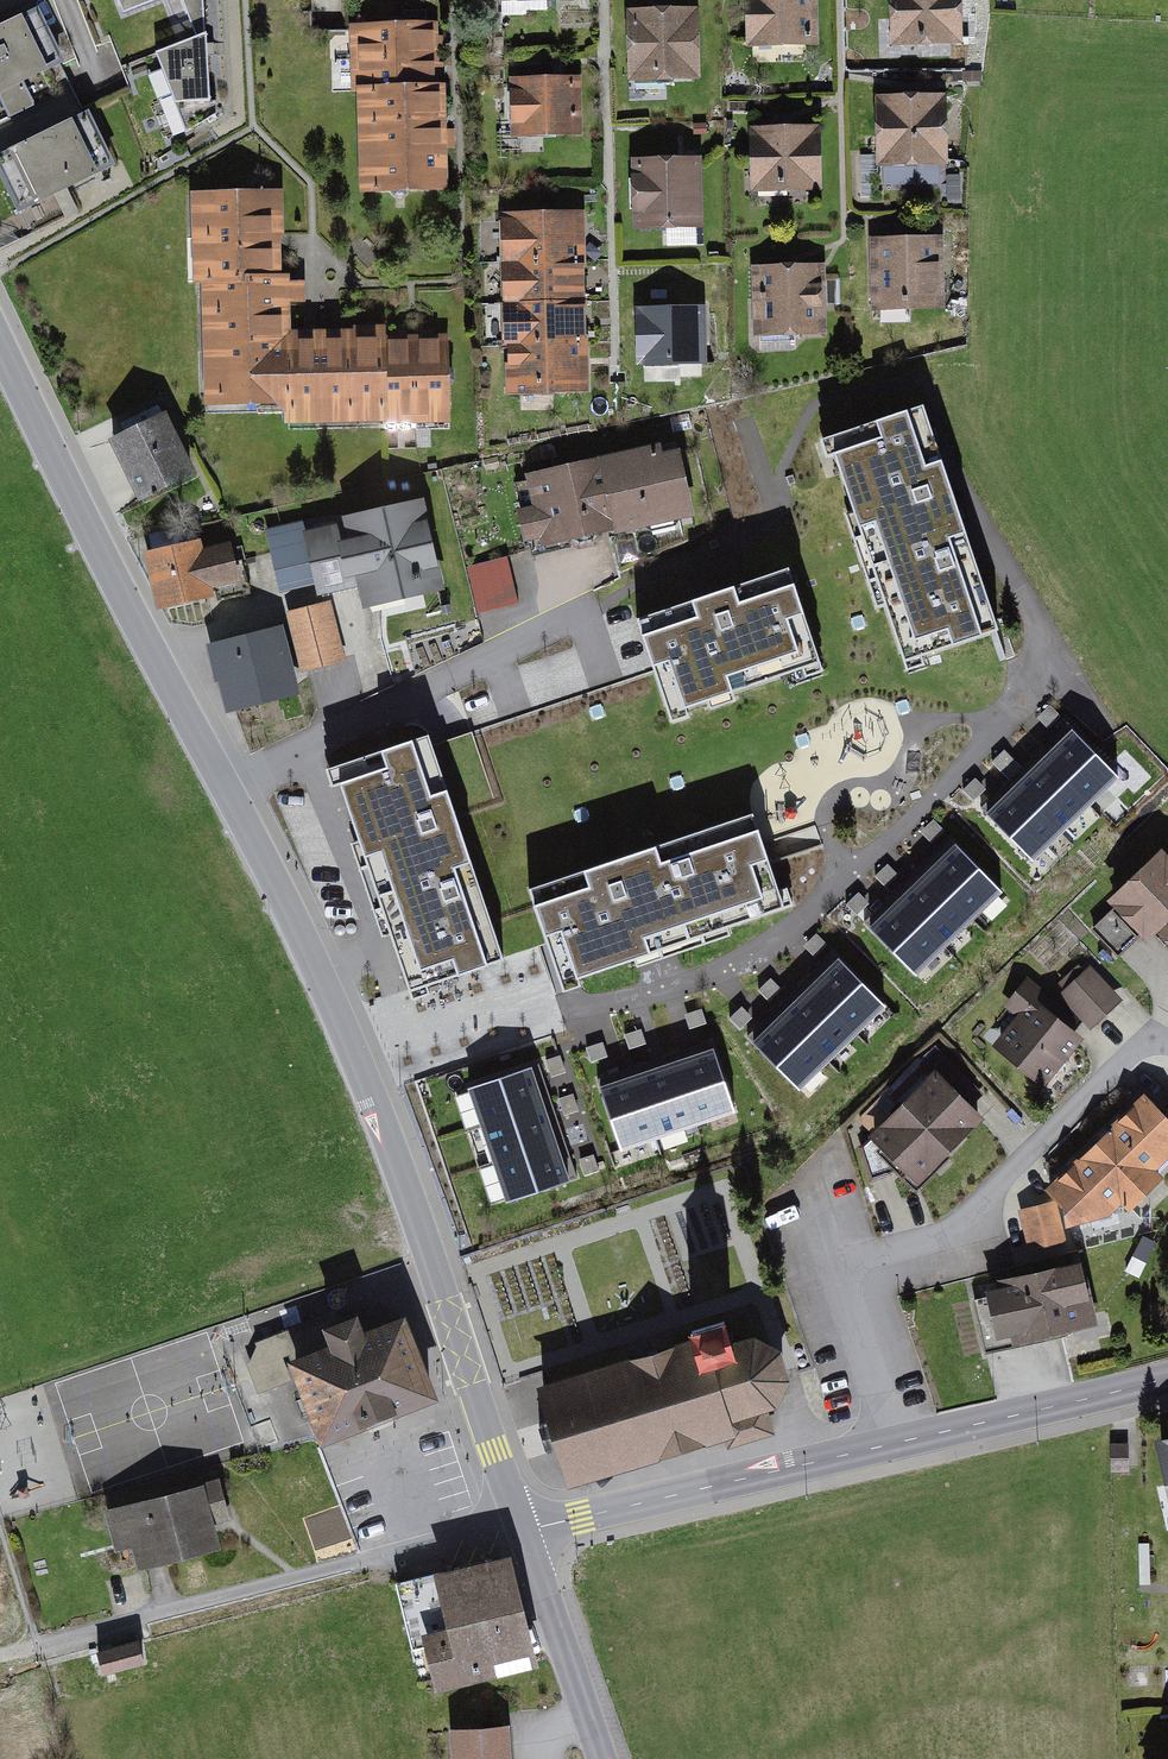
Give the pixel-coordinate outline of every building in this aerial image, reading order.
[(114,22),(182,0),(105,0),(114,22)] [(495,12),(580,10),(580,0),(494,0),(495,12)] [(743,49),(814,51),(815,0),(744,0),(743,49)] [(888,48),(960,50),(961,0),(890,0),(888,48)] [(698,17),(629,17),(630,86),(699,85),(698,17)] [(0,36),(0,98),(51,75),(27,23),(0,36)] [(443,34),(353,37),(359,206),(449,203),(443,34)] [(201,40),(145,64),(174,125),(207,111),(201,40)] [(582,76),(506,76),(506,131),(582,131),(582,76)] [(945,103),(873,103),(873,174),(944,175),(945,103)] [(86,115),(0,161),(24,205),(110,160),(86,115)] [(819,138),(752,139),(753,204),(820,203),(819,138)] [(698,170),(634,170),(634,235),(699,234),(698,170)] [(283,203),(191,204),(194,435),(452,432),(451,339),(284,341),(283,203)] [(581,226),(499,228),(504,399),(586,397),(581,226)] [(941,248),(877,249),(878,316),(942,315),(941,248)] [(825,276),(757,276),(758,340),(826,339),(825,276)] [(703,308),(637,311),(639,363),(706,360),(703,308)] [(925,403),(815,440),(823,463),(834,459),(847,499),(836,503),(874,615),(883,612),(902,666),(1002,632),(925,403)] [(165,411),(107,439),(138,503),(197,474),(165,411)] [(673,457),(528,490),(544,557),(688,524),(673,457)] [(303,521),(265,530),(279,591),(314,583),(317,596),(358,587),(363,609),(378,605),(381,619),(426,608),(422,594),(446,589),(424,497),(342,516),(343,521),(305,530),(303,521)] [(153,549),(144,552),(157,610),(215,597),(213,589),(239,583),(230,543),(204,549),(202,539),(190,541),(187,526),(150,535),(153,549)] [(519,603),(507,557),(466,567),(477,613),(519,603)] [(789,565),(635,617),(672,725),(826,673),(789,565)] [(331,601),(286,612),(300,671),(346,660),(331,601)] [(283,626),(210,643),(227,713),(300,695),(283,626)] [(1072,730),(986,813),(1031,860),(1118,778),(1072,730)] [(420,744),(323,780),(382,941),(387,939),(407,993),(456,975),(458,980),(500,964),(464,869),(477,864),(452,795),(441,799),(420,744)] [(749,871),(772,863),(757,818),(529,896),(561,989),(647,960),(640,941),(760,901),(749,871)] [(954,844),(867,931),(915,978),(1002,891),(954,844)] [(1162,859),(1105,911),(1109,916),(1089,934),(1112,960),(1132,942),(1145,955),(1157,945),(1167,934),(1167,866),(1162,859)] [(1157,945),(1167,957),(1167,934),(1157,945)] [(837,959),(751,1045),(803,1096),(889,1010),(837,959)] [(1124,1009),(1092,973),(1061,1001),(1093,1037),(1124,1009)] [(1041,1100),(1082,1049),(1070,1038),(1079,1027),(1027,984),(1002,1014),(1017,1025),(989,1059),(1041,1100)] [(625,1078),(600,1087),(622,1152),(734,1114),(712,1049),(688,1057),(663,1065),(625,1078)] [(983,1100),(936,1054),(858,1132),(869,1142),(863,1148),(918,1202),(988,1132),(969,1113),(983,1100)] [(532,1066),(465,1088),(503,1203),(570,1182),(562,1157),(553,1129),(541,1091),(532,1066)] [(1108,1232),(1125,1215),(1131,1222),(1167,1187),(1159,1179),(1167,1170),(1167,1127),(1164,1123),(1146,1103),(1045,1200),(1053,1212),(1022,1221),(1029,1262),(1068,1254),(1065,1242),(1108,1232)] [(1097,1341),(1084,1276),(996,1294),(998,1302),(973,1307),(985,1365),(1097,1341)] [(290,1350),(324,1435),(393,1408),(430,1394),(402,1321),(390,1326),(383,1309),(357,1319),(355,1316),(336,1323),(335,1318),(323,1323),(328,1335),(290,1350)] [(277,1345),(320,1332),(315,1314),(245,1336),(260,1383),(286,1375),(277,1345)] [(729,1445),(771,1431),(762,1404),(772,1401),(784,1378),(776,1353),(753,1341),(732,1347),(724,1320),(691,1330),(695,1344),(544,1390),(570,1478),(725,1430),(729,1445)] [(1154,1443),(1167,1507),(1167,1439),(1154,1443)] [(234,1531),(222,1489),(102,1522),(112,1561),(130,1557),(137,1582),(218,1561),(211,1537),(234,1531)] [(428,1705),(534,1682),(509,1570),(426,1589),(438,1643),(416,1648),(428,1705)] [(95,1660),(101,1683),(146,1672),(140,1649),(95,1660)] [(508,1735),(447,1739),(449,1758),(509,1758),(508,1735)]
